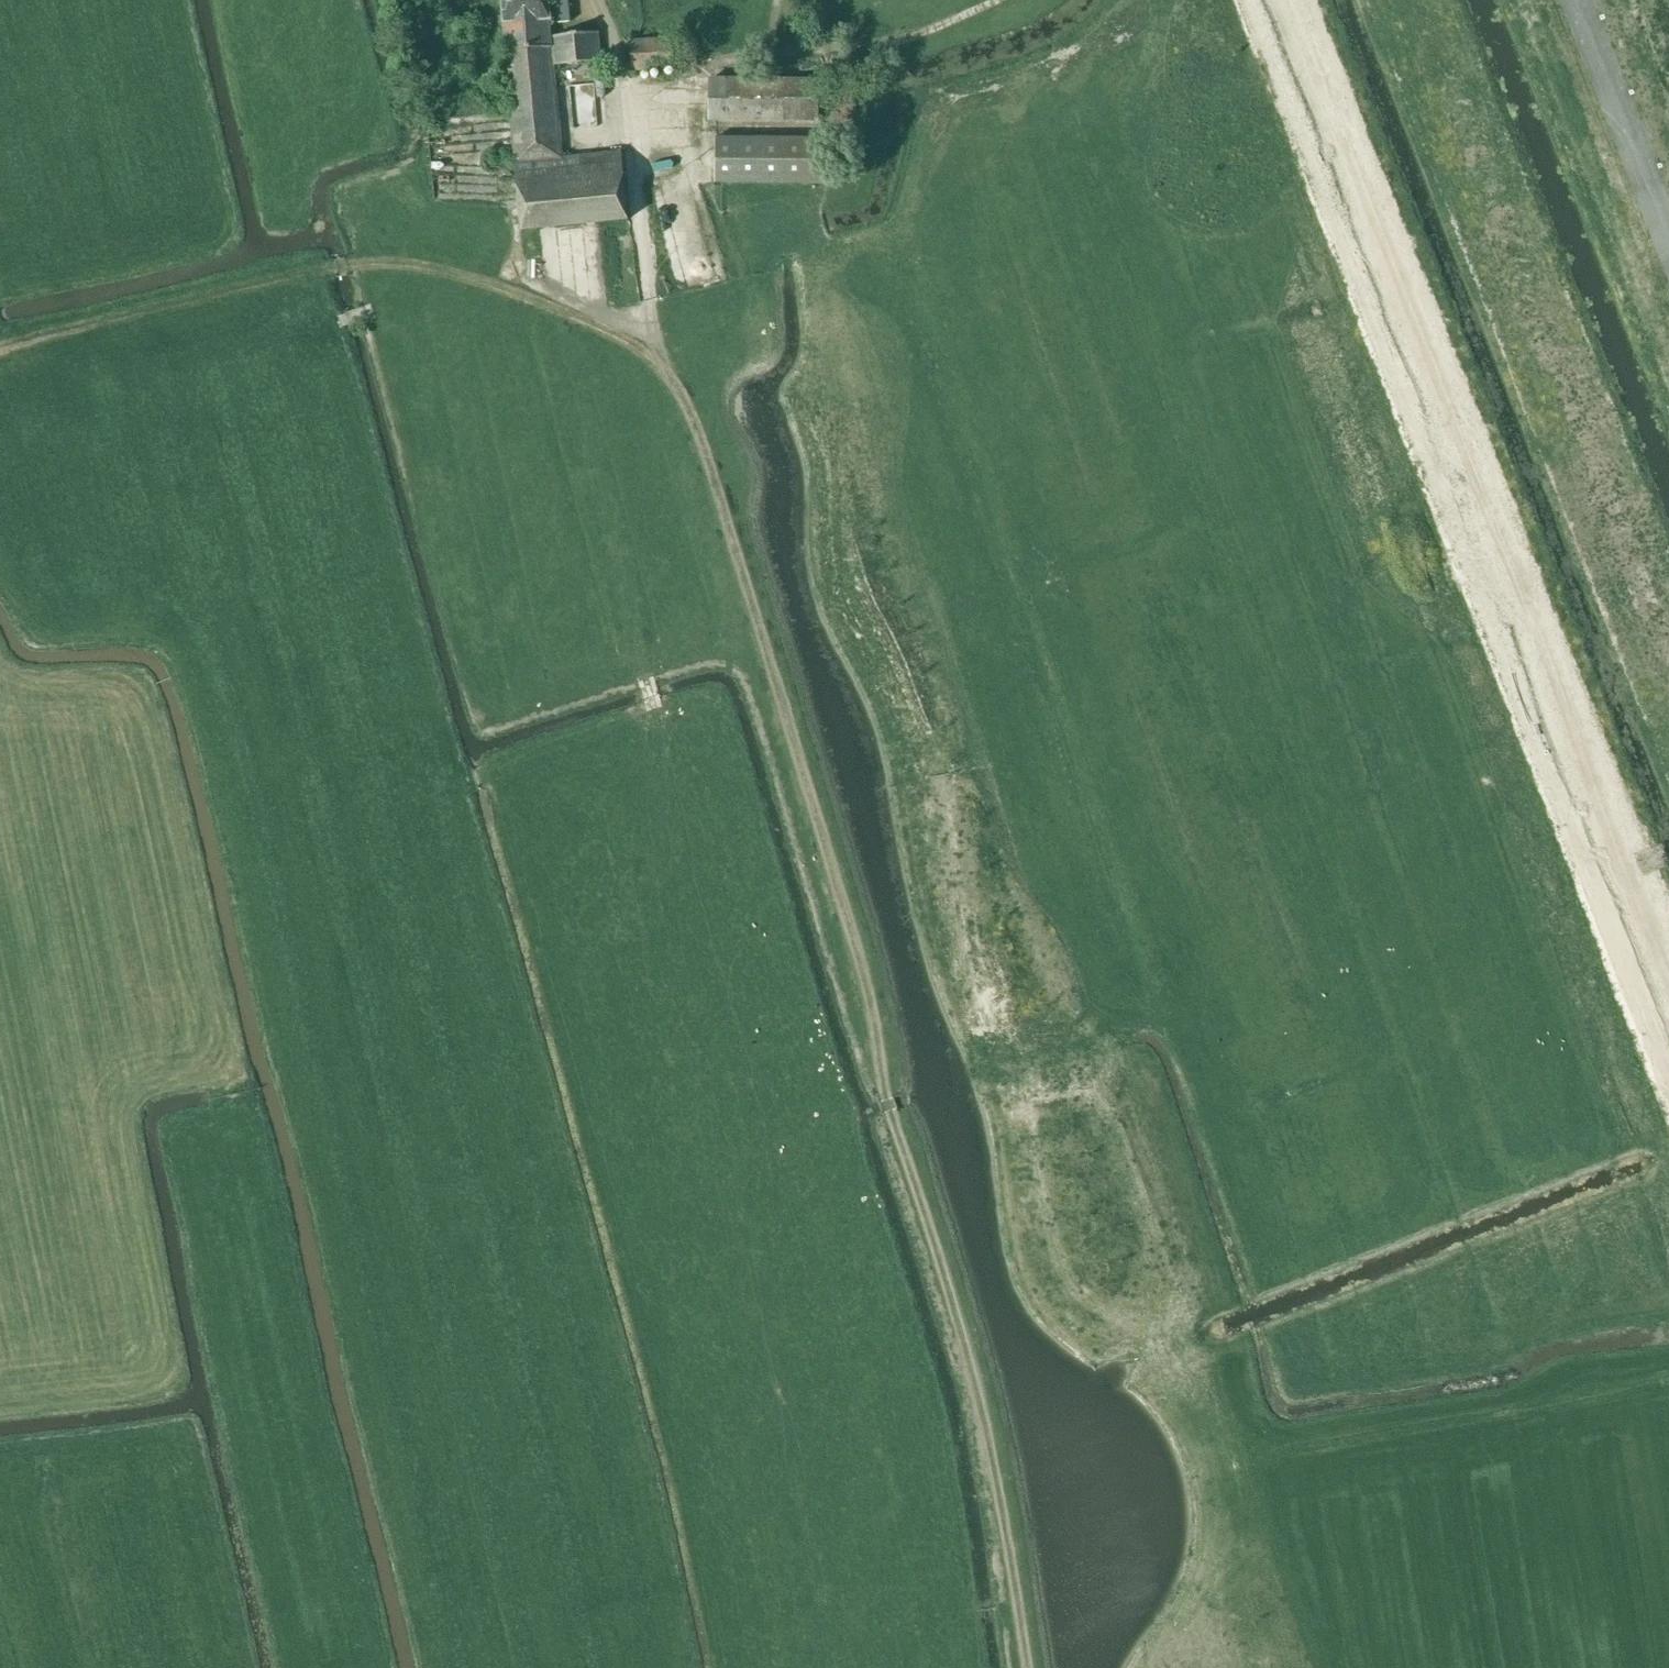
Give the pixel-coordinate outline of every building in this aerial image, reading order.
[(553,64),(601,59),(598,33),(551,38),(549,21),(550,21),(548,0),(502,0),(506,51),(505,51),(521,231),(628,221),(622,151),(562,156),(553,64)] [(630,44),(632,73),(676,69),(672,39),(630,44)] [(710,122),(819,124),(819,83),(710,82),(710,122)] [(495,117),(499,146),(511,145),(508,116),(495,117)] [(714,183),(824,184),(825,140),(714,138),(714,183)] [(443,184),(443,195),(464,195),(465,184),(443,184)]
